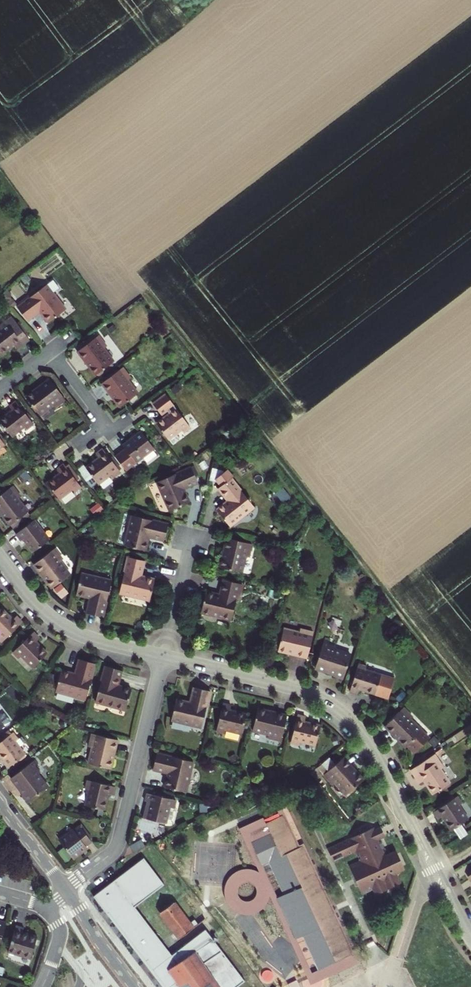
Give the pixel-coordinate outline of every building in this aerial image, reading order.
[(45,313),(42,314),(49,323),(66,309),(53,292),(60,288),(53,280),(17,307),(28,321),(40,311),(42,309),(45,313)] [(12,317),(6,322),(10,328),(17,323),(12,317)] [(17,323),(10,328),(6,322),(0,326),(0,329),(1,330),(0,330),(0,355),(13,346),(16,349),(29,340),(17,323)] [(78,351),(86,362),(88,360),(92,366),(91,367),(97,376),(115,361),(105,348),(107,347),(99,336),(78,351)] [(124,367),(103,383),(111,394),(113,392),(117,397),(115,399),(121,407),(139,393),(129,380),(132,378),(124,367)] [(36,393),(34,391),(26,397),(40,415),(53,405),(55,408),(66,399),(50,379),(39,387),(41,389),(36,393)] [(184,432),(191,427),(167,394),(154,404),(159,412),(165,413),(168,411),(170,414),(157,424),(169,440),(182,430),(184,432)] [(17,401),(10,406),(13,410),(0,420),(0,421),(12,437),(25,427),(27,429),(34,423),(17,401)] [(126,449),(116,457),(127,471),(156,449),(142,431),(123,445),(126,449)] [(121,471),(104,448),(97,454),(100,457),(87,467),(99,483),(112,473),(114,476),(121,471)] [(82,487),(65,464),(58,470),(61,474),(48,483),(60,500),(73,490),(75,492),(82,487)] [(189,503),(185,493),(183,493),(181,491),(184,489),(198,483),(191,468),(157,483),(170,511),(189,503)] [(214,468),(211,480),(218,482),(221,469),(214,468)] [(217,509),(231,526),(256,507),(234,478),(235,477),(230,469),(227,471),(221,469),(218,482),(223,483),(224,484),(222,486),(223,486),(220,488),(229,500),(231,502),(228,504),(226,502),(217,509)] [(28,511),(19,498),(21,496),(13,486),(0,495),(0,512),(2,510),(6,515),(4,517),(9,525),(10,524),(28,511)] [(28,511),(10,524),(13,528),(31,515),(28,511)] [(147,537),(150,537),(164,541),(168,524),(132,516),(125,546),(146,551),(149,541),(146,540),(147,537)] [(35,519),(16,533),(21,540),(23,538),(33,551),(50,539),(35,519)] [(227,539),(224,551),(227,552),(225,558),(222,557),(220,567),(243,573),(247,557),(250,558),(253,544),(227,539)] [(35,564),(42,574),(45,573),(49,578),(47,580),(53,588),(71,574),(61,561),(63,559),(55,549),(35,564)] [(156,580),(145,577),(145,580),(141,579),(142,576),(145,562),(129,558),(120,594),(151,601),(156,580)] [(77,595),(87,597),(88,595),(91,596),(91,598),(87,613),(104,617),(113,581),(82,573),(77,595)] [(224,580),(221,595),(220,598),(216,596),(217,594),(207,592),(202,613),(233,620),(241,584),(224,580)] [(0,609),(0,639),(2,642),(22,622),(17,616),(13,620),(2,607),(0,609)] [(296,652),(295,655),(308,658),(315,633),(302,629),(301,633),(285,628),(278,650),(289,653),(289,651),(296,652)] [(34,632),(14,652),(19,658),(22,655),(33,667),(48,654),(36,641),(40,638),(34,632)] [(335,671),(334,674),(334,676),(343,679),(351,655),(336,650),(336,647),(328,644),(324,643),(316,668),(328,672),(329,669),(335,671)] [(81,660),(76,675),(76,677),(72,676),(73,674),(63,671),(57,692),(87,700),(97,664),(81,660)] [(359,664),(350,691),(358,693),(360,689),(388,699),(395,680),(366,670),(367,667),(359,664)] [(133,690),(123,686),(122,689),(119,688),(119,686),(123,671),(107,667),(97,703),(127,711),(133,690)] [(189,705),(190,702),(177,699),(172,720),(203,727),(211,691),(197,688),(194,703),(193,705),(189,705)] [(232,705),(224,703),(217,731),(226,733),(227,729),(243,734),(247,714),(231,710),(232,705)] [(404,708),(386,726),(395,735),(397,733),(401,738),(399,740),(407,747),(408,747),(410,744),(417,752),(428,740),(421,733),(423,731),(412,719),(414,717),(404,708)] [(268,711),(259,709),(253,731),(269,735),(268,738),(282,741),(287,716),(275,712),(274,715),(268,713),(268,711)] [(10,723),(3,714),(0,717),(0,730),(10,723)] [(305,718),(298,716),(291,744),(299,746),(300,742),(316,746),(320,727),(304,723),(305,718)] [(10,766),(26,754),(20,746),(26,742),(22,736),(20,738),(15,732),(11,734),(7,730),(0,736),(0,754),(10,766)] [(423,731),(421,733),(428,740),(430,738),(423,731)] [(118,740),(93,734),(90,747),(93,748),(89,764),(111,769),(114,759),(112,759),(113,752),(115,753),(118,740)] [(410,744),(408,747),(415,754),(417,752),(410,744)] [(169,777),(167,776),(164,787),(186,792),(193,762),(157,753),(153,769),(167,773),(170,774),(169,777)] [(434,755),(411,770),(420,783),(424,781),(434,794),(450,783),(441,770),(443,768),(434,755)] [(365,779),(358,772),(356,773),(352,769),(354,767),(346,757),(337,764),(330,756),(319,766),(334,785),(337,782),(348,795),(365,779)] [(40,772),(35,766),(32,762),(12,777),(20,788),(22,786),(26,791),(23,793),(21,794),(28,803),(48,787),(38,774),(40,772)] [(116,787),(88,780),(87,788),(90,790),(86,806),(105,810),(109,794),(114,795),(116,787)] [(149,809),(146,808),(144,818),(166,824),(170,808),(174,809),(176,801),(148,793),(145,802),(148,802),(151,803),(149,809)] [(457,796),(434,812),(439,819),(442,817),(452,830),(454,829),(460,839),(468,834),(461,824),(468,819),(459,805),(462,803),(457,796)] [(250,839),(238,844),(250,871),(270,862),(270,863),(285,895),(279,898),(298,938),(304,936),(311,951),(296,957),(305,976),(320,970),(319,969),(353,954),(335,914),(332,915),(323,896),(326,895),(304,846),(299,848),(284,815),(266,823),(271,834),(252,842),(250,839)] [(74,829),(75,832),(81,827),(91,839),(93,837),(82,823),(74,829)] [(74,829),(60,840),(74,859),(88,848),(86,846),(92,840),(91,839),(81,827),(75,832),(74,829)] [(375,827),(328,849),(334,862),(356,852),(360,861),(350,866),(363,895),(373,890),(376,895),(401,883),(397,873),(405,870),(396,851),(388,854),(381,839),(386,837),(381,827),(376,829),(375,827)] [(130,846),(133,854),(146,847),(142,840),(130,846)] [(144,857),(94,896),(163,986),(238,986),(246,981),(206,929),(172,955),(136,907),(165,884),(144,857)] [(285,895),(270,863),(250,873),(265,905),(271,902),(289,942),(298,938),(279,898),(285,895)] [(173,901),(160,911),(180,937),(193,927),(173,901)] [(14,925),(7,952),(29,958),(35,937),(21,933),(22,928),(14,925)]
